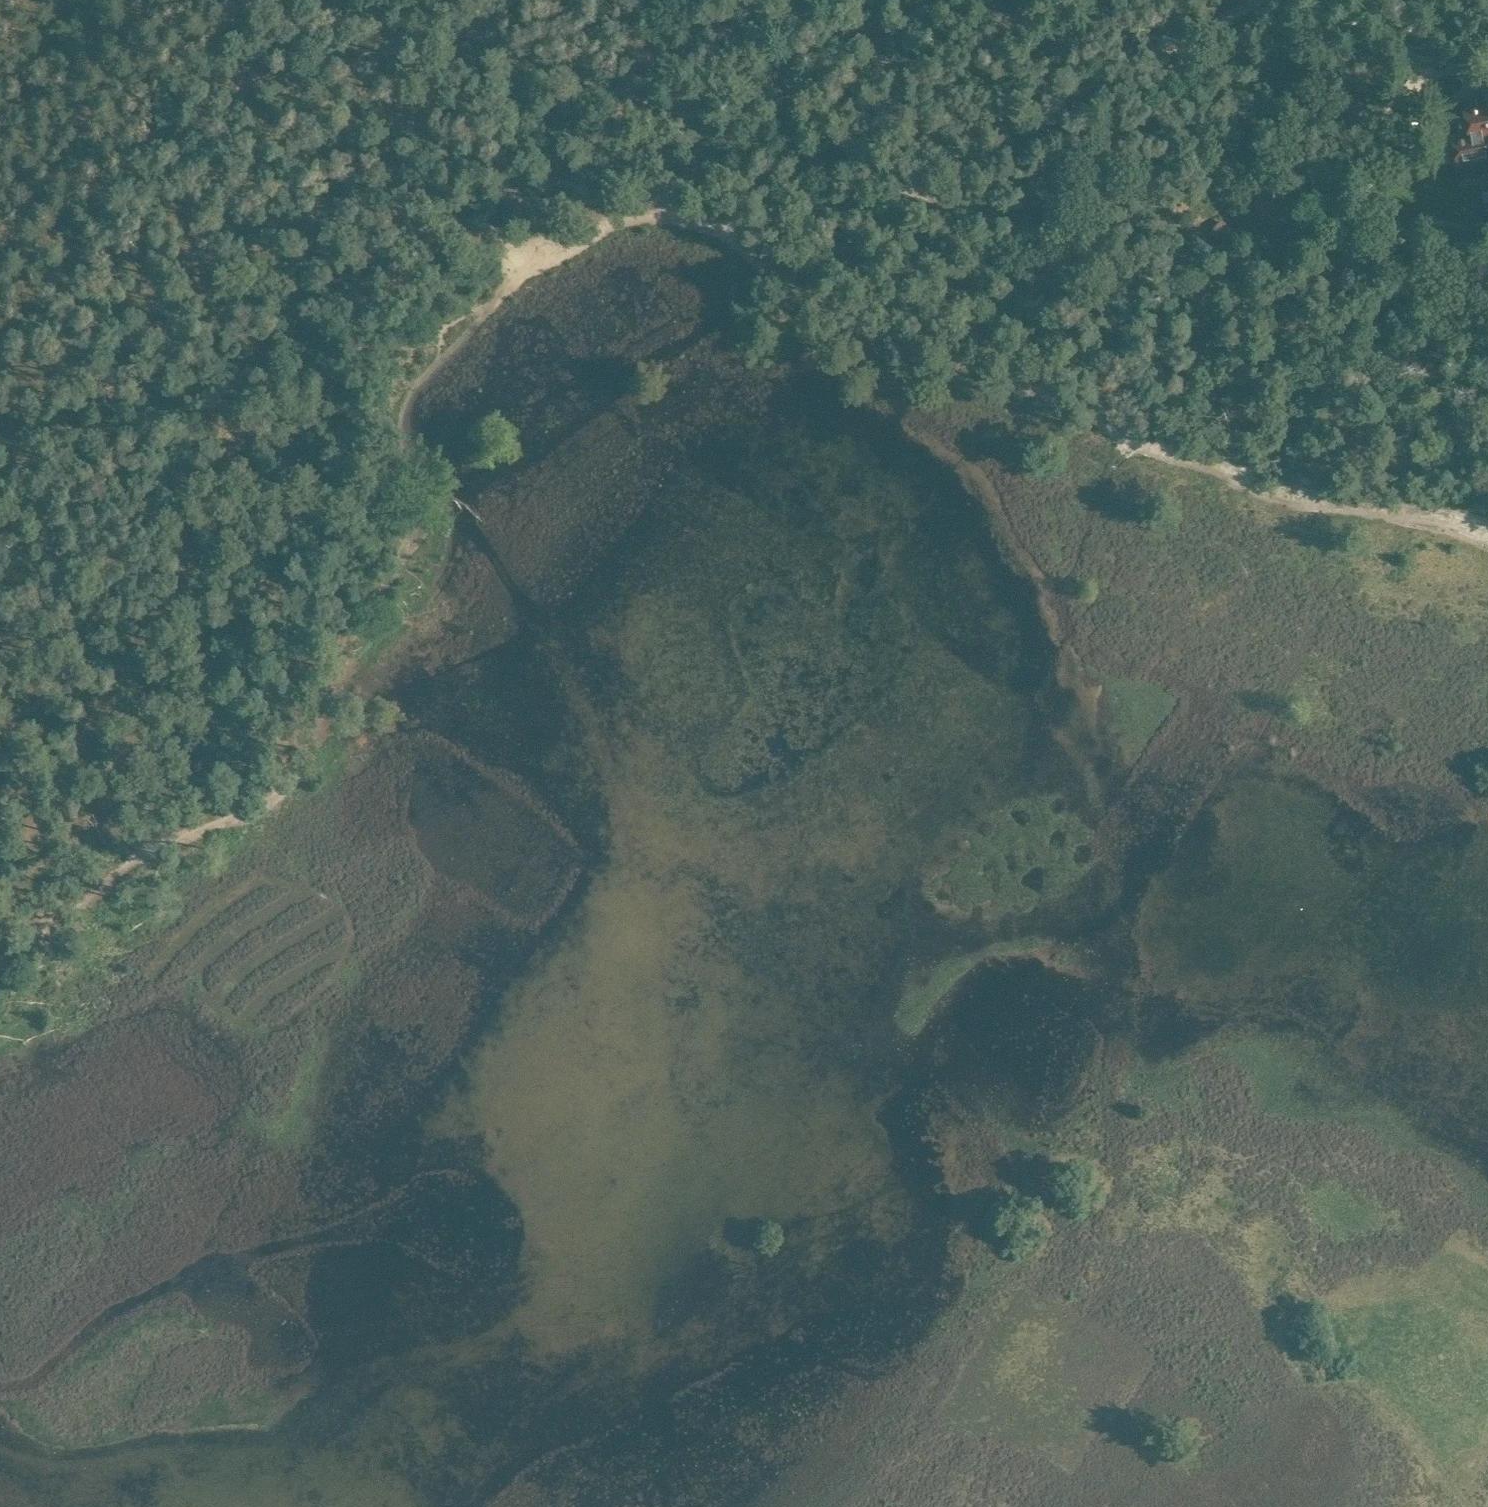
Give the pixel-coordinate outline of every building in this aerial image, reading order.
[(1449,148),(1450,157),(1454,160),(1457,177),(1487,171),(1487,106),(1464,111),(1466,121),(1459,123),(1460,131),(1468,130),(1469,138),(1465,139),(1463,136),(1456,137),(1454,141),(1451,141),(1451,144),(1449,148)] [(1223,220),(1211,233),(1221,242),(1233,229),(1223,220)]
